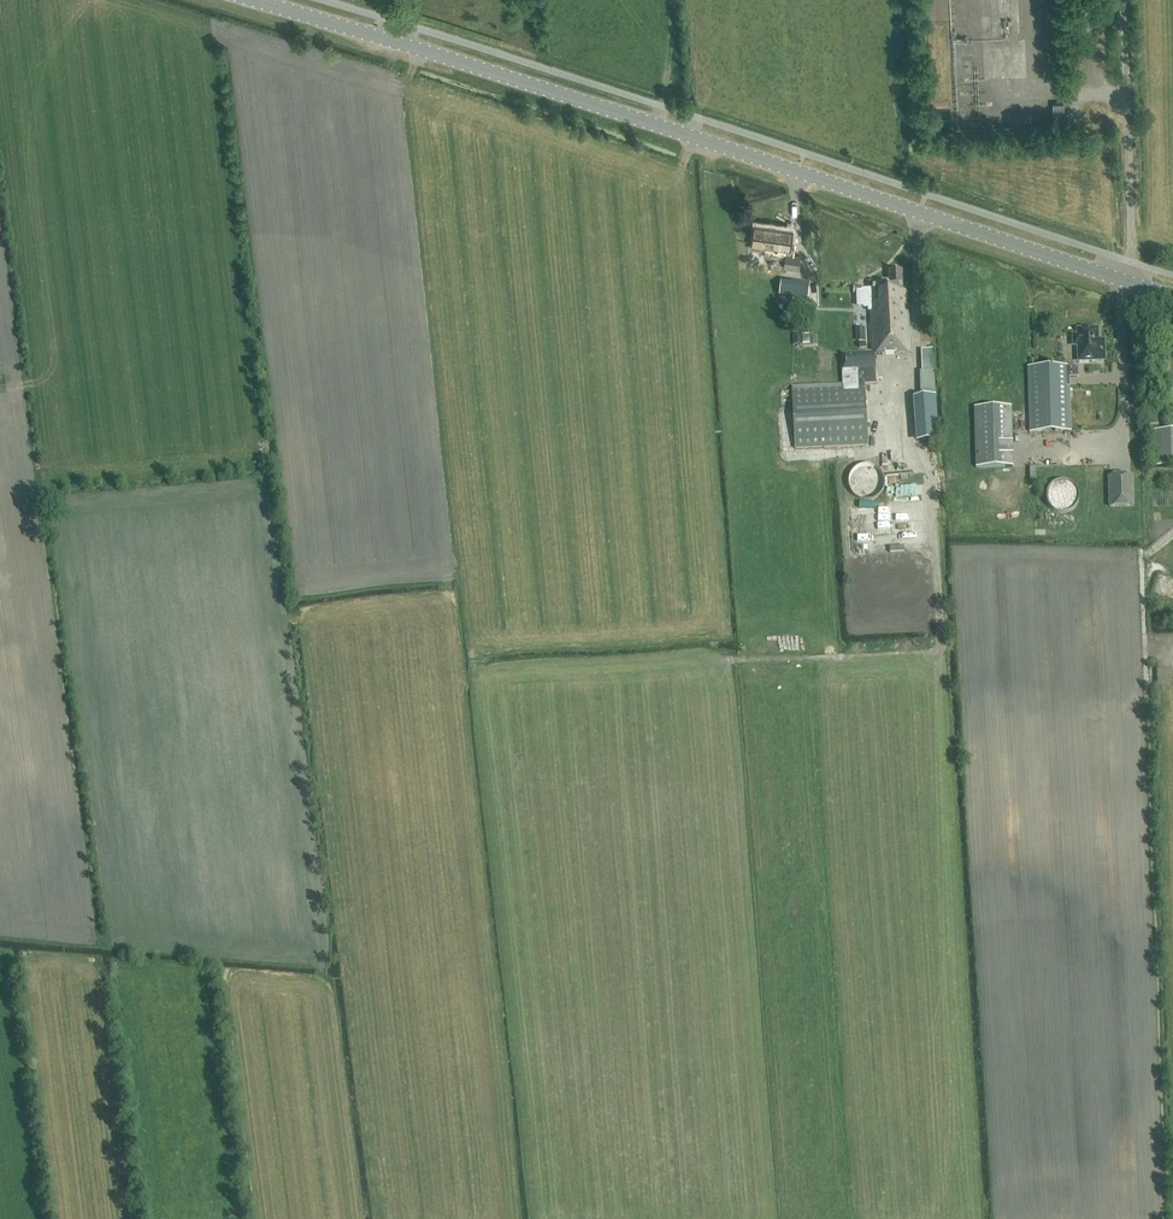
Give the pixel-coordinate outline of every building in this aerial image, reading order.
[(1053,126),(1065,125),(1064,104),(1053,105),(1053,126)] [(796,272),(798,257),(785,256),(786,252),(788,252),(791,233),(752,228),(750,247),(764,249),(762,258),(770,259),(771,258),(784,260),(783,270),(796,272)] [(911,353),(909,326),(907,291),(902,291),(901,271),(888,272),(889,281),(868,283),(869,297),(868,297),(869,326),(870,326),(871,355),(841,357),(843,385),(792,388),(795,448),(867,444),(864,384),(876,384),(874,355),(911,353)] [(781,280),(778,297),(807,302),(809,284),(781,280)] [(920,370),(932,369),(930,342),(929,342),(929,328),(919,328),(920,342),(919,342),(920,370)] [(1104,361),(1103,341),(1097,341),(1097,329),(1077,330),(1078,336),(1075,336),(1073,338),(1073,344),(1075,346),(1078,345),(1078,361),(1104,361)] [(1077,366),(1027,368),(1029,432),(1070,431),(1069,383),(1068,377),(1078,377),(1077,366)] [(920,398),(935,398),(935,371),(919,372),(920,398)] [(1014,467),(1012,407),(973,408),(975,468),(1014,467)] [(1157,428),(1158,416),(1149,416),(1149,427),(1157,428)] [(1150,430),(1151,467),(1172,466),(1172,429),(1150,430)] [(884,487),(884,480),(882,473),(877,468),(870,465),(863,465),(856,468),(851,473),(849,479),(849,486),(851,492),(855,497),(861,500),(867,500),(874,498),(880,494),(884,487)] [(1134,507),(1133,475),(1108,476),(1108,508),(1134,507)]
